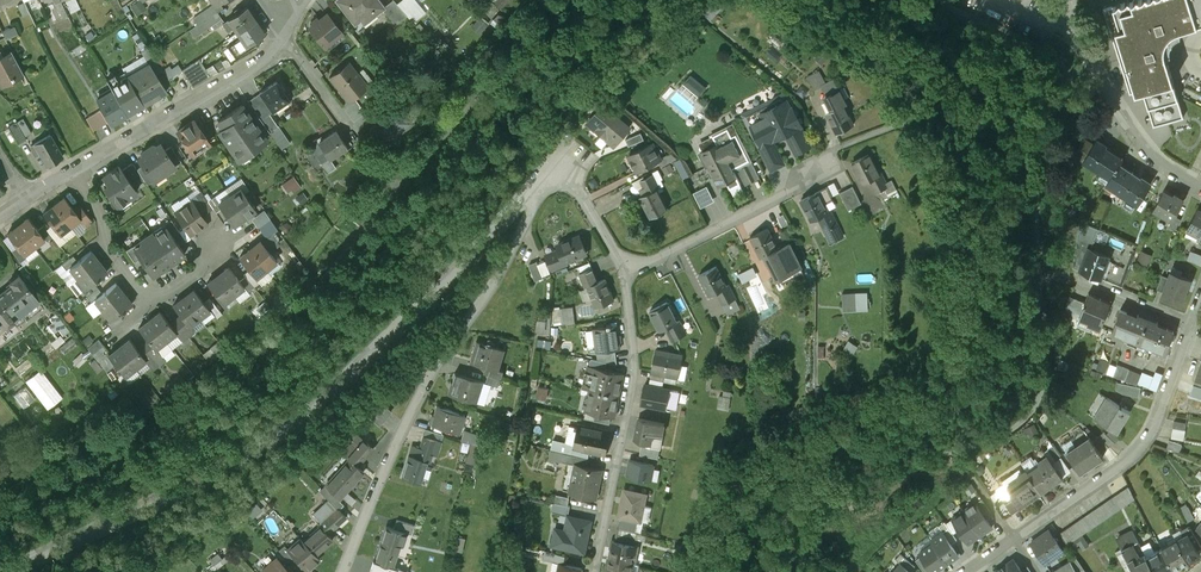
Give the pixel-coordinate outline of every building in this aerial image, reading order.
[(148,7),(144,0),(141,0),(134,4),(138,13),(148,7)] [(358,29),(382,9),(385,7),(379,0),(336,0),(358,29)] [(394,0),(385,7),(382,9),(397,28),(409,18),(397,4),(394,0)] [(397,4),(409,18),(414,24),(427,14),(416,0),(402,0),(397,4)] [(502,9),(509,3),(507,0),(494,0),(502,9)] [(1134,1),(1130,2),(1128,0),(1125,4),(1121,5),(1119,3),(1116,6),(1103,11),(1130,95),(1174,82),(1166,55),(1165,45),(1167,39),(1171,34),(1179,29),(1200,22),(1200,0),(1135,0),(1134,1)] [(218,2),(215,5),(193,18),(198,25),(218,12),(224,8),(219,2),(218,2)] [(233,28),(237,33),(255,20),(247,7),(224,22),(223,23),(228,31),(233,28)] [(2,12),(0,13),(0,28),(7,43),(19,39),(13,27),(9,29),(2,12)] [(218,12),(198,25),(190,30),(194,37),(212,25),(215,29),(223,23),(224,22),(218,12)] [(310,27),(323,44),(340,30),(327,14),(310,27)] [(474,27),(482,37),(492,28),(484,18),(474,27)] [(237,33),(246,46),(264,33),(255,20),(237,33)] [(162,70),(148,48),(141,52),(148,64),(149,64),(156,74),(162,70)] [(0,58),(0,83),(2,86),(4,85),(3,83),(11,79),(13,78),(13,77),(22,72),(11,52),(2,57),(0,58)] [(199,59),(182,71),(193,86),(213,75),(210,71),(208,72),(206,69),(199,59)] [(148,64),(127,76),(139,97),(143,104),(166,91),(156,74),(149,64),(148,64)] [(367,86),(350,65),(342,71),(340,70),(330,77),(337,86),(338,85),(342,90),(342,91),(349,100),(367,86)] [(818,68),(807,74),(814,87),(821,84),(825,82),(818,68)] [(681,79),(696,94),(706,85),(690,70),(681,79)] [(127,76),(110,85),(113,89),(127,114),(143,104),(127,76)] [(826,112),(837,133),(853,124),(843,104),(846,103),(843,97),(848,95),(844,87),(839,89),(833,78),(825,82),(821,84),(829,101),(824,104),(828,111),(826,112)] [(274,113),(291,102),(277,81),(260,92),(273,111),(274,113)] [(1178,100),(1173,82),(1172,82),(1142,92),(1148,109),(1178,100)] [(111,123),(127,114),(113,89),(96,99),(111,123)] [(611,96),(605,91),(595,103),(600,107),(605,102),(606,102),(611,96)] [(260,92),(248,101),(270,132),(278,126),(270,114),(273,111),(260,92)] [(742,114),(771,171),(785,163),(773,140),(786,133),(796,153),(811,145),(801,126),(802,125),(793,106),(791,107),(784,92),(742,114)] [(1154,126),(1183,117),(1178,100),(1148,109),(1154,126)] [(606,102),(605,102),(600,107),(589,120),(602,132),(618,113),(606,102)] [(266,140),(242,105),(218,121),(222,127),(218,129),(239,159),(266,140)] [(400,108),(370,131),(383,149),(413,125),(400,108)] [(1043,108),(1039,114),(1043,117),(1048,111),(1043,108)] [(108,122),(100,111),(86,119),(93,130),(108,122)] [(618,113),(602,132),(616,144),(632,125),(618,113)] [(193,119),(177,130),(184,141),(192,153),(193,152),(208,142),(193,119)] [(1104,134),(1092,119),(1082,127),(1093,141),(1104,134)] [(27,140),(16,122),(8,127),(18,144),(27,140)] [(290,144),(278,126),(270,132),(282,150),(290,144)] [(717,144),(699,153),(706,167),(710,165),(720,185),(727,182),(730,188),(740,183),(733,168),(750,160),(736,134),(732,136),(728,128),(713,136),(717,144)] [(642,131),(627,138),(630,145),(645,138),(642,131)] [(337,132),(312,148),(330,175),(337,170),(330,160),(348,148),(337,132)] [(62,157),(49,136),(30,147),(36,156),(40,154),(47,166),(62,157)] [(192,153),(184,141),(178,145),(189,160),(195,155),(193,152),(192,153)] [(165,150),(160,143),(157,145),(153,145),(148,148),(164,172),(175,165),(165,150)] [(654,143),(630,155),(638,170),(662,158),(654,143)] [(1107,149),(1097,143),(1093,149),(1083,143),(1074,158),(1074,159),(1098,174),(1095,178),(1098,180),(1096,184),(1104,190),(1119,166),(1122,161),(1113,156),(1114,155),(1107,149)] [(181,161),(171,146),(165,150),(175,165),(181,161)] [(164,172),(148,148),(143,152),(142,156),(138,158),(143,165),(153,180),(164,172)] [(853,163),(863,184),(871,180),(880,176),(879,175),(869,155),(853,163)] [(137,169),(133,163),(122,170),(133,186),(144,179),(137,169)] [(752,163),(738,170),(746,184),(760,177),(752,163)] [(122,170),(119,165),(103,176),(108,183),(104,186),(117,205),(137,192),(133,186),(122,170)] [(153,180),(143,165),(137,169),(144,179),(147,184),(153,180)] [(1139,176),(1133,174),(1119,166),(1104,190),(1103,191),(1112,198),(1115,194),(1114,193),(1115,193),(1131,202),(1130,205),(1137,209),(1151,184),(1139,176)] [(660,187),(652,173),(640,179),(646,193),(657,187),(657,189),(660,187)] [(882,173),(879,175),(880,176),(871,180),(877,192),(887,187),(890,193),(898,189),(893,179),(886,182),(882,173)] [(288,192),(301,187),(297,177),(284,183),(288,192)] [(862,203),(854,186),(841,193),(849,210),(862,203)] [(639,196),(650,217),(667,208),(657,189),(657,187),(646,193),(639,196)] [(827,187),(802,200),(812,221),(822,216),(824,221),(822,222),(825,229),(833,242),(844,236),(831,210),(829,211),(823,201),(832,196),(827,187)] [(241,189),(230,196),(245,218),(256,211),(241,189)] [(201,190),(195,195),(198,200),(193,204),(201,217),(213,208),(208,201),(201,190)] [(1173,197),(1164,192),(1161,197),(1159,195),(1155,202),(1157,203),(1152,213),(1160,217),(1161,215),(1164,217),(1161,222),(1169,226),(1184,199),(1175,194),(1173,197)] [(75,210),(64,196),(54,205),(70,226),(80,218),(81,218),(75,210)] [(215,196),(208,201),(213,208),(216,212),(222,209),(218,204),(218,203),(220,202),(215,196)] [(222,209),(234,226),(245,218),(230,196),(220,202),(218,204),(222,209)] [(883,210),(883,196),(865,197),(865,211),(883,210)] [(176,212),(190,234),(206,224),(201,217),(193,204),(192,202),(176,212)] [(70,226),(54,205),(43,213),(60,234),(70,226)] [(91,219),(80,205),(75,210),(81,218),(80,218),(85,224),(91,219)] [(1198,208),(1187,229),(1185,236),(1197,240),(1200,243),(1200,209),(1198,208)] [(266,213),(254,221),(259,227),(270,220),(266,213)] [(38,230),(28,217),(18,225),(34,246),(45,238),(38,230)] [(179,232),(171,220),(165,224),(173,236),(179,232)] [(270,220),(259,227),(267,239),(278,231),(270,220)] [(140,258),(152,276),(185,254),(173,236),(165,224),(132,247),(140,258)] [(34,246),(18,225),(7,233),(17,246),(24,254),(34,246)] [(53,236),(44,225),(38,230),(45,238),(47,241),(53,236)] [(1098,233),(1080,226),(1079,231),(1073,273),(1079,275),(1088,252),(1091,253),(1098,233)] [(782,247),(781,247),(779,248),(768,228),(751,237),(762,258),(765,257),(768,263),(772,260),(781,277),(803,266),(791,242),(782,247)] [(565,263),(565,262),(586,254),(579,236),(557,245),(560,253),(565,263)] [(261,241),(250,249),(266,271),(277,263),(261,241)] [(24,254),(17,246),(12,251),(21,262),(26,257),(24,254)] [(132,247),(132,246),(126,250),(134,262),(140,258),(132,247)] [(250,271),(256,279),(266,271),(250,249),(240,258),(250,271)] [(70,267),(78,278),(99,262),(91,251),(78,261),(70,267)] [(1091,253),(1088,252),(1079,275),(1100,283),(1103,276),(1107,277),(1112,265),(1108,264),(1109,260),(1091,253)] [(1191,252),(1189,260),(1200,264),(1200,263),(1200,256),(1191,252)] [(560,253),(547,258),(553,270),(566,265),(565,262),(565,263),(560,253)] [(73,256),(62,264),(67,270),(70,267),(78,261),(73,256)] [(78,278),(86,288),(94,282),(107,272),(99,262),(78,278)] [(539,262),(530,265),(537,281),(545,277),(539,262)] [(245,288),(228,267),(218,275),(234,296),(245,288)] [(715,267),(699,276),(710,297),(717,293),(726,288),(726,287),(715,267)] [(592,270),(580,275),(586,289),(588,288),(587,287),(598,282),(592,270)] [(256,279),(250,271),(244,275),(254,288),(260,283),(256,279)] [(1190,279),(1172,272),(1169,278),(1164,292),(1162,297),(1181,304),(1186,290),(1187,291),(1188,288),(1187,287),(1190,279)] [(9,281),(12,285),(0,294),(0,314),(7,324),(39,300),(19,274),(9,281)] [(234,296),(218,275),(207,283),(224,304),(234,296)] [(1163,276),(1157,290),(1164,292),(1169,278),(1163,276)] [(588,288),(597,309),(614,301),(605,280),(598,282),(587,287),(588,288)] [(86,288),(83,291),(87,297),(98,288),(94,282),(86,288)] [(95,300),(103,310),(124,294),(116,283),(103,294),(95,300)] [(728,286),(726,287),(726,288),(717,293),(724,305),(735,299),(728,286)] [(98,288),(87,297),(91,302),(95,300),(103,294),(98,288)] [(204,302),(194,289),(184,298),(200,319),(210,310),(204,302)] [(868,289),(843,291),(844,307),(869,306),(868,289)] [(103,310),(111,321),(119,315),(133,304),(124,294),(103,310)] [(200,319),(184,298),(173,305),(183,318),(189,326),(190,327),(200,319)] [(223,314),(210,298),(204,302),(210,310),(217,319),(223,314)] [(1110,306),(1087,298),(1079,320),(1088,323),(1087,325),(1101,330),(1110,306)] [(667,303),(651,312),(662,332),(666,340),(673,336),(668,328),(678,323),(677,322),(667,303)] [(574,308),(561,310),(562,326),(576,325),(574,308)] [(170,346),(180,338),(170,324),(160,312),(150,320),(170,346)] [(1112,334),(1129,340),(1138,343),(1147,320),(1137,316),(1136,319),(1126,315),(1126,314),(1120,312),(1118,316),(1115,315),(1110,329),(1113,331),(1112,334)] [(69,330),(55,313),(50,318),(46,313),(36,321),(41,327),(51,319),(63,335),(69,330)] [(111,321),(108,324),(112,329),(123,321),(119,315),(111,321)] [(189,326),(183,318),(177,322),(186,334),(192,329),(190,326),(190,327),(189,326)] [(534,329),(544,331),(546,320),(536,318),(534,329)] [(159,354),(170,346),(150,320),(139,329),(150,342),(159,354)] [(177,322),(175,320),(170,324),(180,338),(186,334),(177,322)] [(1167,330),(1157,326),(1158,324),(1147,320),(1138,343),(1148,347),(1165,353),(1166,350),(1169,351),(1175,337),(1172,336),(1173,332),(1167,329),(1167,330)] [(680,321),(677,322),(678,323),(668,328),(673,336),(675,340),(690,332),(686,325),(683,326),(680,321)] [(617,327),(593,330),(596,354),(616,352),(620,351),(619,343),(617,343),(616,338),(618,338),(617,327)] [(99,339),(88,348),(92,354),(103,345),(99,339)] [(138,351),(129,340),(119,348),(136,369),(139,373),(150,365),(138,351)] [(497,371),(504,349),(476,340),(469,361),(497,371)] [(1138,343),(1129,340),(1127,346),(1136,349),(1138,343)] [(159,354),(150,342),(144,346),(154,359),(159,354)] [(1148,347),(1138,343),(1136,349),(1146,353),(1148,347)] [(103,345),(92,354),(97,360),(107,353),(106,352),(108,351),(103,345)] [(736,345),(730,345),(729,353),(727,353),(726,366),(734,367),(736,345)] [(154,359),(144,346),(138,351),(150,365),(155,361),(154,359)] [(109,357),(125,377),(136,369),(119,348),(109,357)] [(665,373),(678,376),(682,355),(656,350),(652,371),(665,373)] [(616,352),(596,354),(598,362),(607,363),(617,366),(616,352)] [(598,362),(592,360),(590,367),(595,368),(605,370),(607,363),(598,362)] [(1129,370),(1117,366),(1113,377),(1125,382),(1129,370)] [(28,378),(45,408),(62,398),(46,368),(28,378)] [(592,381),(590,390),(618,396),(623,374),(605,370),(595,368),(592,382),(592,381)] [(449,392),(477,401),(484,379),(456,370),(449,392)] [(1141,374),(1129,370),(1125,382),(1137,386),(1141,374)] [(652,371),(651,378),(664,381),(665,373),(652,371)] [(1154,377),(1142,372),(1138,384),(1157,391),(1163,374),(1156,372),(1154,377)] [(664,381),(651,378),(649,386),(662,388),(664,381)] [(1142,388),(1118,383),(1117,390),(1125,395),(1140,398),(1142,388)] [(544,398),(546,387),(537,385),(535,397),(544,398)] [(641,404),(665,409),(669,389),(662,388),(649,386),(644,385),(641,404)] [(1193,385),(1192,385),(1193,386),(1190,395),(1200,398),(1200,387),(1193,385)] [(17,395),(25,406),(36,397),(27,387),(17,395)] [(613,418),(618,396),(590,390),(588,396),(590,396),(587,412),(597,414),(611,417),(613,418)] [(732,393),(724,392),(724,397),(721,397),(719,408),(730,409),(732,393)] [(393,410),(381,399),(366,411),(380,423),(393,410)] [(1097,420),(1118,433),(1131,413),(1110,400),(1097,420)] [(432,422),(460,431),(461,429),(466,413),(438,404),(432,422)] [(611,417),(597,414),(595,421),(610,424),(611,417)] [(665,423),(638,418),(635,433),(638,433),(636,441),(652,444),(654,430),(664,431),(665,423)] [(1186,423),(1174,421),(1171,439),(1183,441),(1184,433),(1182,433),(1182,429),(1185,429),(1186,423)] [(578,426),(573,448),(606,455),(611,433),(578,426)] [(337,445),(348,455),(358,464),(373,446),(355,429),(337,445)] [(484,436),(461,429),(460,431),(458,438),(460,439),(476,444),(481,446),(484,436)] [(1111,431),(1107,435),(1104,432),(1099,438),(1110,448),(1115,442),(1116,444),(1120,439),(1111,431)] [(436,438),(423,434),(417,456),(426,459),(426,460),(429,461),(436,438)] [(1099,438),(1097,437),(1092,440),(1101,453),(1110,448),(1099,438)] [(1069,456),(1080,473),(1104,457),(1101,453),(1092,440),(1069,456)] [(661,449),(642,445),(640,454),(659,458),(661,449)] [(1062,458),(1053,446),(1047,450),(1056,462),(1062,458)] [(589,459),(563,453),(561,463),(576,466),(587,468),(589,459)] [(402,476),(420,482),(426,460),(426,459),(417,456),(409,454),(402,476)] [(348,455),(325,482),(339,497),(364,468),(358,464),(348,455)] [(1063,477),(1047,455),(1038,462),(1039,464),(1028,473),(1030,475),(1032,479),(1042,492),(1063,477)] [(654,464),(630,460),(627,476),(651,480),(654,464)] [(570,494),(597,499),(602,472),(587,468),(576,466),(570,494)] [(1026,471),(1016,478),(1018,480),(1006,488),(1007,488),(1000,493),(998,491),(990,496),(997,506),(1002,502),(1011,514),(1042,492),(1032,479),(1030,475),(1028,473),(1026,471)] [(339,497),(325,482),(319,488),(328,497),(330,501),(331,500),(338,508),(344,503),(339,497)] [(1135,499),(1128,486),(1114,496),(1121,508),(1135,499)] [(639,520),(642,520),(647,495),(625,491),(620,516),(622,516),(639,520)] [(570,499),(557,496),(555,504),(568,507),(570,499)] [(1114,496),(1060,533),(1068,545),(1121,508),(1114,496)] [(319,525),(303,540),(315,553),(332,538),(327,532),(345,516),(338,508),(331,500),(330,501),(328,497),(312,511),(320,520),(318,523),(319,525)] [(568,507),(555,504),(553,514),(568,517),(570,508),(568,507)] [(976,504),(964,512),(980,536),(992,528),(976,504)] [(1194,518),(1187,506),(1181,510),(1187,521),(1194,518)] [(964,512),(952,520),(968,544),(980,536),(964,512)] [(639,520),(622,516),(620,528),(636,531),(639,520)] [(592,521),(572,517),(568,535),(555,532),(552,546),(586,553),(592,521)] [(414,524),(396,518),(393,527),(407,532),(411,533),(414,524)] [(957,540),(953,534),(945,523),(939,527),(940,528),(943,532),(951,544),(957,540)] [(393,527),(386,525),(375,560),(393,566),(400,545),(402,546),(407,532),(393,527)] [(1190,525),(1181,530),(1184,535),(1176,539),(1188,561),(1199,554),(1197,550),(1200,548),(1200,546),(1190,525)] [(643,533),(636,531),(620,528),(617,542),(636,546),(638,539),(642,539),(643,533)] [(1054,537),(1053,538),(1048,530),(1031,542),(1039,553),(1039,555),(1045,564),(1063,551),(1056,542),(1057,542),(1054,537)] [(1132,530),(1117,540),(1127,560),(1129,562),(1135,559),(1134,556),(1137,554),(1131,544),(1138,541),(1132,530)] [(951,544),(943,532),(931,541),(933,544),(947,563),(958,555),(951,544)] [(303,540),(299,536),(287,547),(287,548),(296,557),(308,571),(320,560),(303,540)] [(460,539),(457,552),(463,554),(466,540),(460,539)] [(1176,539),(1161,548),(1174,570),(1182,566),(1181,564),(1188,561),(1176,539)] [(617,542),(614,541),(610,559),(631,563),(633,553),(634,553),(636,546),(617,542)] [(296,557),(287,548),(287,547),(283,542),(277,548),(290,562),(296,557)] [(933,544),(920,553),(933,571),(934,571),(947,563),(933,544)] [(1161,548),(1146,556),(1155,571),(1170,571),(1174,570),(1161,548)] [(227,553),(219,559),(223,563),(231,557),(227,553)] [(1129,562),(1127,560),(1125,561),(1126,563),(1123,565),(1126,571),(1155,571),(1146,556),(1145,553),(1135,559),(1129,562)] [(915,566),(901,554),(896,559),(911,571),(915,566)] [(275,555),(261,568),(265,571),(290,571),(275,555)] [(916,560),(924,571),(928,571),(931,570),(922,556),(916,560)] [(1053,571),(1077,571),(1084,568),(1077,557),(1053,571)] [(631,563),(610,559),(607,571),(631,571),(632,563),(631,563)] [(1014,559),(1005,565),(1007,567),(1002,570),(1000,570),(997,571),(1022,571),(1014,559)] [(894,571),(911,571),(901,564),(894,571)]
